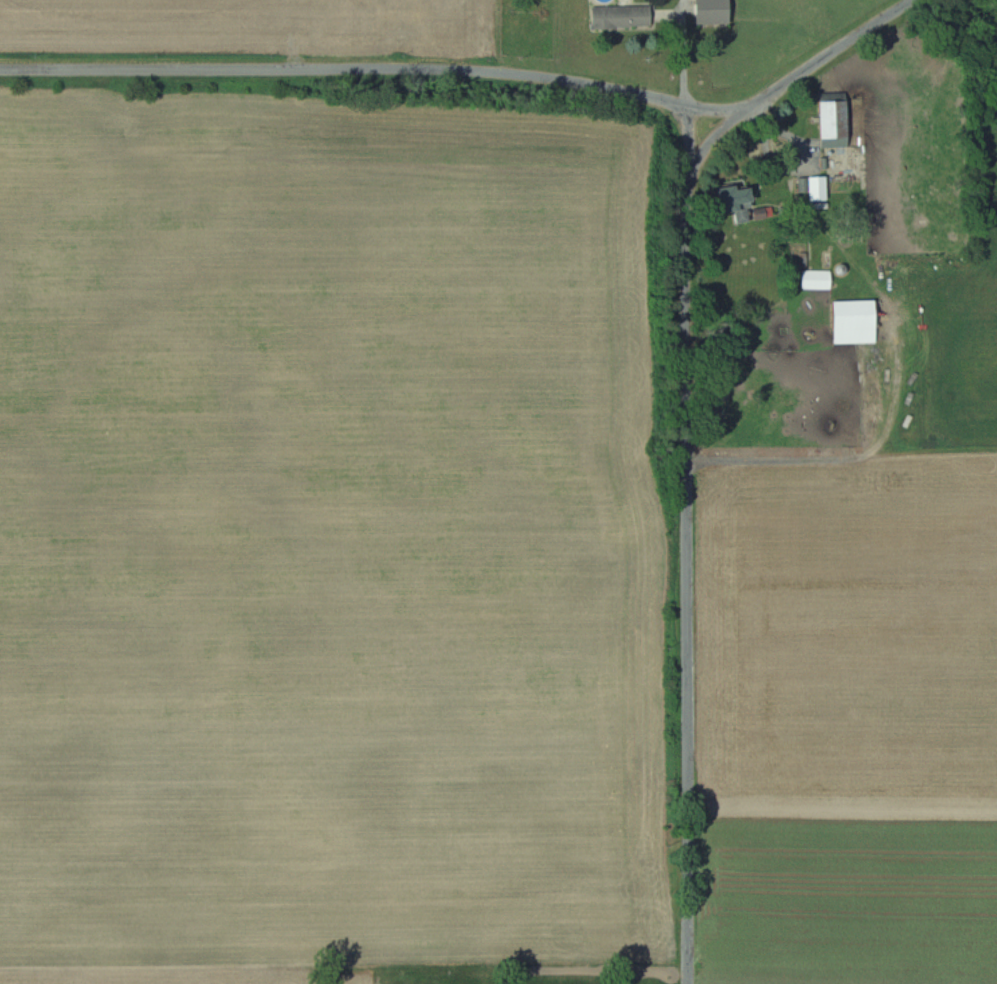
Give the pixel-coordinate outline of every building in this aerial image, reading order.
[(695,24),(728,24),(728,0),(695,0),(695,24)] [(650,5),(591,5),(591,28),(650,28),(650,5)] [(847,147),(846,96),(819,96),(820,147),(847,147)] [(825,177),(809,177),(809,200),(825,200),(825,177)] [(720,212),(734,210),(736,223),(751,221),(747,186),(717,189),(720,212)] [(802,288),(830,288),(830,270),(802,270),(802,288)] [(833,300),(833,344),(875,344),(875,300),(833,300)]
